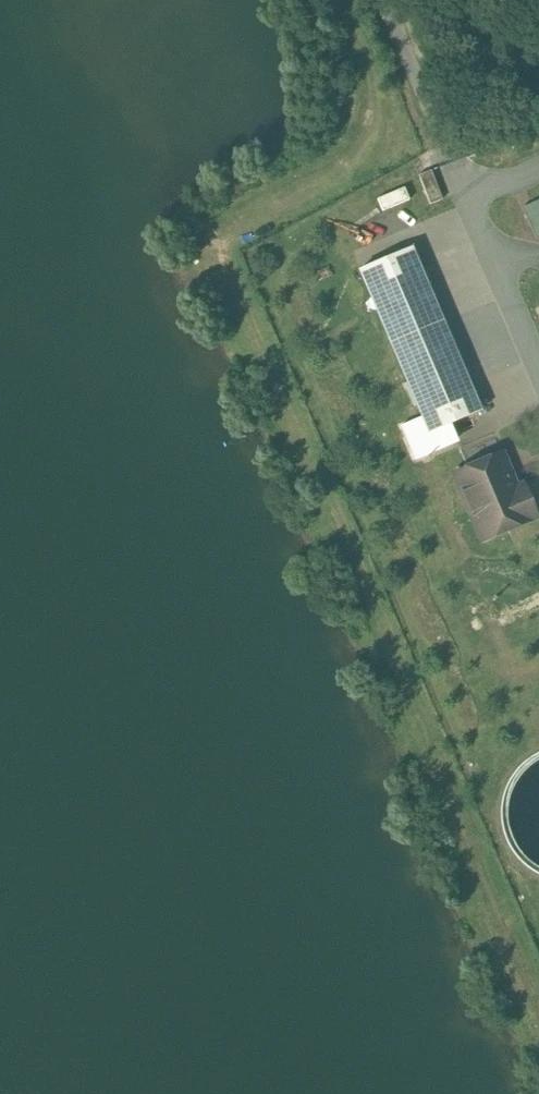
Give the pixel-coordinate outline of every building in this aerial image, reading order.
[(431,170),(419,175),(430,205),(443,200),(431,170)] [(521,208),(536,239),(538,238),(538,200),(521,208)] [(442,322),(411,248),(359,270),(391,344),(442,322)] [(442,322),(391,344),(428,433),(480,411),(442,322)] [(501,453),(454,473),(482,541),(529,521),(529,520),(537,516),(528,496),(520,499),(501,453)]
